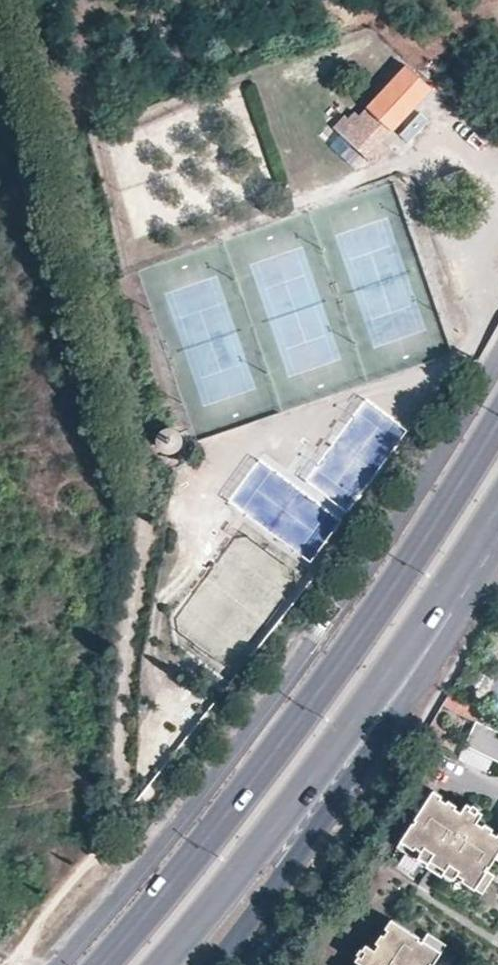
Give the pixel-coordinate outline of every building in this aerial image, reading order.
[(377,97),(400,119),(430,88),(376,36),(352,62),(383,92),(377,97)] [(440,69),(427,56),(417,66),(430,79),(440,69)] [(392,129),(400,119),(377,97),(368,106),(392,129)] [(392,129),(368,106),(359,116),(354,112),(344,123),(342,121),(335,128),(368,159),(371,162),(387,146),(381,141),(392,129)] [(181,440),(180,436),(178,432),(174,430),(170,428),(166,429),(162,431),(159,434),(158,438),(158,442),(160,446),(163,449),(167,451),(171,452),(175,450),(178,448),(180,444),(181,440)] [(474,717),(478,719),(485,706),(464,696),(456,708),(474,717)] [(478,719),(474,717),(462,741),(490,755),(497,759),(497,729),(478,719)] [(484,768),(490,755),(462,741),(456,755),(484,768)] [(467,802),(462,798),(456,807),(449,804),(451,801),(444,796),(441,799),(435,795),(437,792),(428,787),(394,843),(411,855),(416,849),(424,853),(420,860),(424,863),(426,865),(429,861),(435,865),(433,868),(438,871),(442,864),(479,887),(490,869),(483,865),(492,851),(497,841),(497,830),(494,827),(492,830),(489,824),(480,819),(479,822),(473,818),(478,809),(473,805),(472,807),(466,803),(467,802)] [(470,798),(467,802),(466,803),(472,807),(473,805),(475,802),(470,798)] [(416,849),(411,855),(420,860),(424,853),(416,849)] [(446,942),(426,930),(421,937),(390,917),(371,947),(365,943),(355,960),(361,964),(360,964),(432,964),(446,942)]
